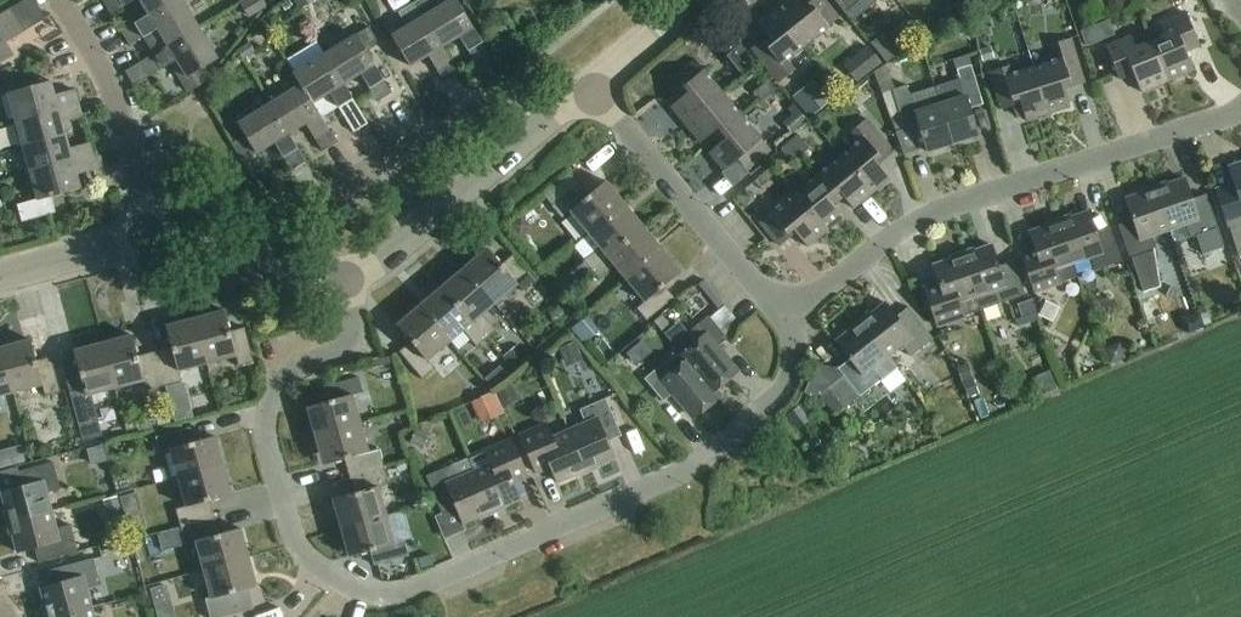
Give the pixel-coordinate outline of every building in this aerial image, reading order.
[(41,7),(37,0),(27,0),(9,11),(0,16),(0,32),(41,7)] [(103,1),(111,16),(137,0),(105,0),(103,1)] [(154,55),(169,46),(169,47),(199,29),(182,0),(176,0),(150,16),(150,15),(121,33),(130,47),(144,38),(154,55)] [(150,15),(150,16),(176,0),(140,0),(150,15)] [(241,2),(250,17),(267,6),(264,0),(244,0),(241,2)] [(306,0),(294,0),(300,10),(309,5),(306,0)] [(415,4),(442,48),(459,37),(476,66),(491,57),(456,0),(453,0),(442,7),(437,0),(421,0),(415,4)] [(806,46),(840,19),(824,0),(814,0),(804,8),(797,0),(784,0),(774,8),(806,46)] [(852,22),(875,3),(873,0),(834,0),(852,22)] [(973,10),(988,0),(966,0),(973,10)] [(960,2),(946,11),(952,21),(966,12),(960,2)] [(442,48),(415,4),(399,14),(407,28),(392,37),(410,67),(428,56),(445,84),(460,76),(442,48)] [(41,7),(0,32),(0,65),(14,57),(6,44),(23,33),(48,19),(41,7)] [(751,50),(771,74),(779,84),(795,71),(787,61),(806,46),(774,8),(756,23),(768,37),(751,50)] [(1151,42),(1167,82),(1194,72),(1186,53),(1200,47),(1186,14),(1161,25),(1166,36),(1151,42)] [(1092,28),(1081,33),(1085,44),(1086,47),(1087,48),(1102,42),(1095,27),(1094,27),(1092,28)] [(392,94),(365,49),(378,41),(371,28),(325,55),(343,85),(344,85),(361,75),(378,103),(392,94)] [(169,46),(154,55),(141,64),(127,71),(136,86),(149,78),(171,64),(188,92),(207,80),(201,71),(218,60),(199,29),(169,47),(169,46)] [(1167,82),(1151,42),(1136,48),(1132,37),(1106,47),(1120,81),(1134,75),(1141,93),(1167,82)] [(1053,46),(1058,61),(1034,68),(1048,115),(1071,108),(1065,90),(1085,84),(1076,55),(1072,40),(1053,46)] [(738,42),(726,51),(745,77),(757,68),(738,42)] [(250,43),(236,52),(243,61),(256,53),(250,43)] [(868,47),(857,56),(870,74),(882,65),(868,47)] [(992,47),(981,50),(984,60),(995,57),(992,47)] [(293,75),(300,86),(301,86),(312,104),(313,104),(321,117),(338,107),(347,122),(361,113),(344,85),(343,85),(325,55),(293,75)] [(670,108),(685,126),(723,94),(695,60),(671,80),(684,96),(670,108)] [(935,89),(953,145),(979,137),(970,110),(984,106),(972,66),(957,71),(960,81),(935,89)] [(1048,115),(1034,68),(1012,75),(1009,67),(989,73),(1001,111),(1021,104),(1026,122),(1048,115)] [(16,121),(78,104),(75,91),(55,96),(51,82),(8,94),(16,121)] [(768,83),(756,92),(763,101),(775,91),(768,83)] [(803,93),(795,101),(808,117),(810,119),(830,103),(815,84),(803,93)] [(301,86),(300,86),(270,105),(288,135),(289,135),(306,124),(323,153),(337,144),(321,117),(313,104),(312,104),(301,86)] [(953,145),(935,89),(910,96),(907,86),(893,91),(905,130),(919,126),(928,153),(953,145)] [(712,134),(716,139),(743,118),(723,94),(685,126),(700,144),(712,134)] [(82,117),(78,104),(16,121),(23,148),(66,136),(62,122),(82,117)] [(288,135),(270,105),(238,125),(257,154),(275,143),(292,172),(306,163),(289,135),(288,135)] [(799,110),(784,123),(792,133),(808,120),(799,110)] [(743,118),(716,139),(721,144),(709,154),(724,172),(738,161),(747,171),(771,152),(743,118)] [(840,157),(872,195),(890,180),(878,166),(894,153),(874,129),(868,121),(852,133),(858,142),(840,157)] [(23,148),(31,174),(93,157),(90,144),(70,150),(66,136),(23,148)] [(790,143),(802,157),(809,151),(797,137),(790,143)] [(802,157),(790,143),(783,149),(783,153),(793,164),(802,157)] [(93,157),(31,174),(38,200),(18,206),(22,223),(56,213),(52,198),(81,190),(77,175),(97,170),(93,157)] [(840,157),(817,176),(839,202),(844,198),(854,210),(872,195),(840,157)] [(1230,168),(1236,184),(1217,190),(1229,228),(1238,257),(1240,256),(1240,165),(1230,168)] [(817,176),(794,195),(826,233),(844,218),(834,206),(839,202),(817,176)] [(1156,190),(1169,231),(1186,225),(1191,239),(1197,237),(1218,229),(1207,196),(1193,201),(1186,180),(1156,190)] [(570,212),(589,235),(625,205),(606,182),(589,196),(579,184),(552,207),(562,219),(570,212)] [(1169,231),(1156,190),(1126,200),(1133,221),(1119,226),(1130,260),(1132,259),(1144,294),(1161,288),(1154,251),(1157,251),(1152,237),(1169,231)] [(826,233),(794,195),(760,223),(780,247),(796,234),(808,248),(826,233)] [(585,263),(591,271),(643,228),(625,205),(589,235),(600,248),(583,262),(585,263)] [(1059,223),(1073,264),(1090,258),(1095,272),(1122,263),(1110,229),(1096,234),(1089,213),(1059,223)] [(1034,293),(1061,284),(1077,278),(1073,264),(1059,223),(1029,233),(1037,254),(1022,259),(1034,293)] [(616,267),(626,280),(662,250),(643,228),(591,271),(599,281),(616,267)] [(1218,229),(1197,237),(1203,255),(1224,248),(1218,229)] [(962,256),(981,312),(1025,296),(1014,262),(999,267),(992,246),(962,256)] [(487,249),(465,268),(495,304),(517,285),(524,293),(536,283),(513,256),(501,266),(487,249)] [(662,250),(626,280),(645,303),(637,309),(647,321),(674,299),(664,287),(681,273),(662,250)] [(937,326),(964,317),(981,312),(962,256),(933,267),(939,283),(924,288),(937,326)] [(585,263),(570,276),(576,283),(591,271),(585,263)] [(465,268),(442,288),(486,339),(496,331),(482,315),(495,304),(465,268)] [(442,288),(420,307),(450,342),(463,331),(477,347),(486,339),(442,288)] [(1036,312),(1032,301),(1017,306),(1021,318),(1036,312)] [(1045,302),(1039,315),(1053,321),(1059,308),(1045,302)] [(886,304),(861,323),(888,358),(902,346),(911,358),(934,340),(909,308),(897,318),(886,304)] [(450,342),(420,307),(397,326),(411,342),(400,352),(423,380),(435,369),(428,361),(450,342)] [(725,307),(711,318),(721,331),(736,320),(725,307)] [(225,311),(196,319),(208,364),(236,356),(239,367),(254,363),(245,329),(230,332),(225,311)] [(1198,313),(1189,317),(1185,325),(1188,335),(1204,329),(1198,313)] [(681,354),(686,360),(714,394),(715,393),(737,374),(716,349),(727,340),(708,317),(688,333),(696,342),(681,354)] [(172,348),(155,353),(164,387),(182,382),(179,372),(208,364),(196,319),(167,327),(172,348)] [(888,358),(861,323),(836,343),(850,360),(839,369),(845,378),(829,390),(842,406),(845,410),(883,380),(897,369),(888,358)] [(132,336),(103,344),(115,389),(144,381),(147,391),(164,387),(155,353),(138,357),(132,336)] [(31,341),(2,348),(14,393),(42,385),(45,396),(60,392),(51,357),(37,362),(31,341)] [(1122,342),(1107,347),(1112,362),(1127,357),(1122,342)] [(560,350),(567,367),(582,361),(575,343),(560,350)] [(115,389),(103,344),(74,352),(80,373),(66,376),(75,411),(90,407),(87,396),(115,389)] [(518,346),(504,358),(513,369),(528,357),(518,346)] [(14,393),(2,348),(0,349),(0,397),(14,393)] [(686,360),(671,372),(664,363),(644,380),(663,403),(675,393),(696,418),(719,399),(715,393),(714,394),(686,360)] [(957,369),(968,398),(979,394),(967,365),(957,369)] [(498,369),(486,380),(494,389),(508,377),(507,375),(504,372),(500,367),(498,369)] [(316,437),(361,424),(353,396),(363,393),(359,378),(325,388),(329,402),(308,408),(316,437)] [(512,387),(499,392),(505,407),(518,402),(512,387)] [(829,390),(820,397),(833,413),(842,406),(829,390)] [(496,392),(472,402),(482,424),(505,414),(496,392)] [(585,424),(569,431),(586,471),(615,458),(608,442),(622,436),(606,400),(580,411),(585,424)] [(809,419),(799,407),(786,418),(796,430),(809,419)] [(345,460),(350,477),(384,467),(379,450),(369,453),(361,424),(316,437),(324,466),(345,460)] [(586,471),(569,431),(552,438),(547,425),(520,436),(537,473),(550,467),(557,483),(586,471)] [(416,427),(411,443),(424,448),(429,433),(416,427)] [(171,450),(179,479),(224,466),(216,438),(195,443),(190,428),(156,438),(160,453),(171,450)] [(512,440),(469,458),(492,512),(521,499),(514,483),(528,477),(512,440)] [(103,445),(87,449),(92,465),(107,461),(107,459),(103,446),(103,445)] [(463,524),(492,512),(469,458),(426,477),(442,514),(456,508),(463,524)] [(2,492),(10,523),(52,512),(47,494),(61,491),(54,463),(19,472),(23,487),(2,492)] [(176,510),(181,528),(215,518),(211,501),(232,495),(224,466),(179,479),(186,507),(176,510)] [(333,500),(342,528),(386,516),(379,488),(389,485),(384,467),(350,477),(354,494),(333,500)] [(120,498),(125,513),(142,508),(137,493),(120,498)] [(122,514),(118,497),(104,501),(108,518),(122,514)] [(52,512),(10,523),(18,553),(35,549),(39,563),(78,553),(70,526),(56,529),(52,512)] [(386,516),(342,528),(350,557),(371,551),(375,566),(409,556),(405,542),(394,544),(386,516)] [(220,535),(215,518),(181,528),(186,545),(196,542),(204,570),(249,558),(241,529),(220,535)] [(418,559),(421,569),(434,566),(431,556),(418,559)] [(249,558),(204,570),(212,599),(201,602),(206,616),(240,607),(236,593),(257,587),(249,558)] [(46,616),(58,616),(92,608),(87,590),(101,586),(94,559),(59,568),(63,583),(41,588),(46,607),(44,608),(46,616)] [(167,585),(151,590),(155,606),(171,601),(167,585)] [(58,616),(94,616),(92,608),(58,616)]
